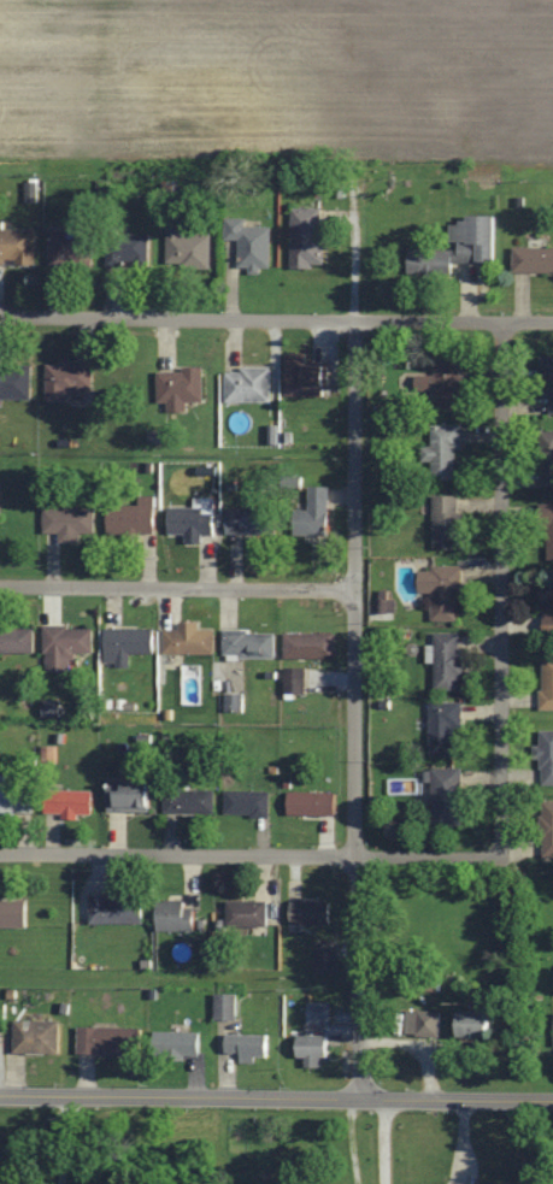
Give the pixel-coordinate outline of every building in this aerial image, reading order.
[(293,207),(293,266),(324,266),(324,207),(293,207)] [(455,273),(456,262),(497,262),(498,217),(454,217),(453,249),(410,249),(410,272),(455,273)] [(247,227),(247,218),(227,218),(227,239),(240,240),(240,269),(272,269),(273,227),(247,227)] [(169,266),(213,266),(213,233),(182,233),(182,228),(169,228),(169,266)] [(0,229),(0,265),(37,265),(37,229),(0,229)] [(96,230),(51,230),(51,266),(96,266),(96,230)] [(151,231),(110,231),(110,266),(151,266),(151,231)] [(515,247),(515,272),(552,272),(552,247),(515,247)] [(308,352),(288,352),(288,396),(330,396),(330,364),(308,364),(308,352)] [(464,355),(437,355),(437,374),(417,374),(417,389),(437,389),(437,408),(464,408),(464,355)] [(552,413),(552,356),(543,356),(543,379),(552,379),(552,413)] [(72,401),(72,393),(95,393),(95,363),(48,363),(48,401),(72,401)] [(33,398),(33,366),(0,366),(0,398),(33,398)] [(272,400),(272,367),(228,367),(228,400),(272,400)] [(160,368),(160,402),(170,402),(170,411),(187,411),(187,402),(205,402),(205,368),(160,368)] [(458,448),(464,448),(465,424),(433,423),(433,446),(424,446),(424,461),(433,461),(432,479),(458,479),(458,448)] [(541,430),(541,486),(552,486),(552,430),(541,430)] [(297,509),(297,540),(330,541),(331,485),(311,485),(310,509),(297,509)] [(435,495),(435,549),(462,549),(462,495),(435,495)] [(110,535),(157,535),(157,496),(140,496),(140,506),(110,506),(110,535)] [(216,534),(216,497),(195,497),(195,507),(171,507),(171,534),(216,534)] [(548,561),(552,561),(552,504),(542,504),(542,529),(548,529),(548,561)] [(61,543),(82,543),(82,533),(97,533),(97,509),(45,509),(45,533),(61,533),(61,543)] [(278,509),(229,509),(229,533),(278,533),(278,509)] [(433,592),(433,621),(461,621),(462,566),(422,566),(422,592),(433,592)] [(544,582),(544,636),(552,636),(552,582),(544,582)] [(216,654),(216,630),(199,630),(199,622),(180,622),(180,630),(165,630),(165,654),(216,654)] [(94,627),(46,627),(45,671),(72,671),(72,656),(94,656),(94,627)] [(36,652),(36,628),(0,628),(0,652),(36,652)] [(155,629),(105,629),(105,667),(131,667),(131,654),(155,654),(155,629)] [(226,658),(277,658),(277,630),(226,630),(226,658)] [(436,690),(463,690),(463,632),(436,632),(436,690)] [(286,658),(337,658),(337,633),(286,633),(286,658)] [(543,656),(543,710),(552,710),(552,656),(543,656)] [(304,668),(287,668),(287,690),(304,690),(304,668)] [(431,701),(431,755),(457,755),(457,726),(465,726),(465,701),(431,701)] [(544,784),(552,784),(552,730),(541,730),(542,744),(536,745),(536,759),(544,759),(544,784)] [(464,768),(425,768),(425,781),(434,781),(434,826),(464,826),(464,768)] [(34,813),(34,789),(12,789),(12,774),(0,774),(0,813),(34,813)] [(111,811),(154,811),(154,779),(111,779),(111,811)] [(47,815),(94,815),(94,789),(47,789),(47,815)] [(215,813),(215,789),(166,790),(166,813),(215,813)] [(271,791),(228,791),(228,816),(271,816),(271,791)] [(290,816),(337,816),(337,792),(290,792),(290,816)] [(542,800),(542,857),(552,857),(552,800),(542,800)] [(144,898),(91,898),(91,924),(144,924),(144,898)] [(30,927),(30,900),(0,900),(0,927),(30,927)] [(160,931),(197,931),(197,908),(187,908),(187,901),(160,901),(160,931)] [(269,902),(229,902),(229,927),(269,927),(269,902)] [(292,902),(292,926),(332,926),(332,902),(292,902)] [(340,942),(317,942),(317,974),(340,974),(340,942)] [(239,994),(216,994),(216,1021),(239,1020),(239,994)] [(309,1003),(309,1024),(331,1024),(331,1003),(309,1003)] [(442,1035),(442,1010),(408,1010),(408,1035),(442,1035)] [(494,1010),(459,1010),(459,1036),(494,1036),(494,1010)] [(60,1020),(16,1020),(16,1053),(60,1053),(60,1020)] [(133,1028),(79,1027),(79,1053),(133,1054),(133,1028)] [(202,1032),(155,1032),(155,1057),(202,1057),(202,1032)] [(269,1035),(226,1035),(226,1054),(242,1054),(242,1059),(269,1059),(269,1035)] [(330,1035),(298,1035),(298,1058),(330,1058),(330,1035)]
